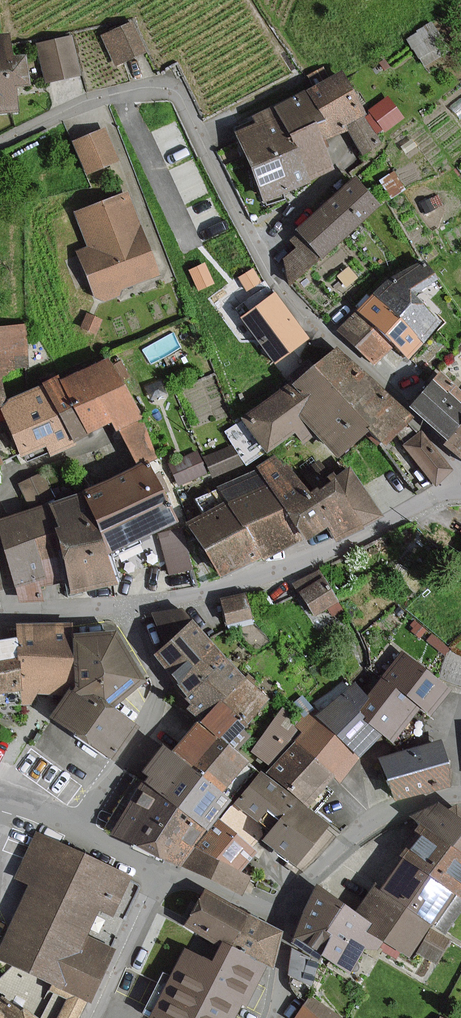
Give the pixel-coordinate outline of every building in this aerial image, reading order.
[(145,50),(133,23),(105,35),(117,62),(145,50)] [(12,35),(0,36),(0,107),(19,105),(17,80),(31,79),(28,54),(14,55),(12,35)] [(80,73),(71,36),(40,43),(49,81),(80,73)] [(324,118),(316,122),(324,140),(350,128),(348,122),(365,115),(346,73),(310,89),(324,118)] [(291,133),(295,142),(297,146),(312,179),(337,167),(324,140),(316,122),(324,118),(310,89),(278,104),(291,133)] [(365,115),(348,122),(350,128),(362,152),(381,144),(376,133),(384,130),(384,129),(402,121),(391,97),(369,107),(371,112),(365,115)] [(257,121),(237,130),(254,166),(297,146),(295,142),(291,133),(278,104),(254,115),(257,121)] [(76,141),(87,171),(117,160),(106,130),(76,141)] [(312,179),(297,146),(254,166),(269,199),(312,179)] [(381,205),(357,178),(297,230),(299,232),(291,239),(297,246),(286,258),(291,283),(381,205)] [(162,276),(128,192),(73,214),(89,253),(79,257),(97,302),(162,276)] [(423,260),(392,276),(376,294),(425,342),(444,322),(425,304),(416,294),(439,278),(423,260)] [(376,294),(358,310),(408,359),(425,342),(376,294)] [(304,336),(277,298),(252,316),(278,354),(304,336)] [(390,378),(408,359),(358,310),(339,329),(390,378)] [(102,320),(87,313),(82,326),(96,333),(102,320)] [(2,407),(1,405),(8,402),(4,376),(30,372),(23,324),(0,327),(0,408),(2,407)] [(411,418),(339,347),(295,381),(313,403),(303,411),(319,430),(339,454),(373,426),(389,442),(411,418)] [(142,420),(111,356),(62,380),(88,433),(114,421),(118,429),(122,427),(140,464),(157,456),(140,420),(142,420)] [(60,375),(45,383),(45,384),(73,442),(89,434),(88,433),(62,380),(60,375)] [(450,439),(460,424),(460,398),(435,377),(412,405),(450,439)] [(295,430),(305,442),(319,430),(303,411),(313,403),(295,381),(245,418),(270,450),(295,430)] [(163,382),(147,387),(150,399),(167,394),(163,382)] [(8,402),(1,405),(2,407),(25,454),(47,444),(52,455),(74,445),(73,442),(45,384),(33,390),(8,402)] [(450,439),(460,450),(460,424),(450,439)] [(452,469),(422,431),(404,445),(434,483),(452,469)] [(233,445),(206,457),(214,476),(241,464),(233,445)] [(198,452),(170,464),(180,485),(207,473),(198,452)] [(260,465),(303,538),(305,541),(316,534),(323,530),(328,527),(309,494),(305,487),(291,463),(283,468),(276,455),(260,465)] [(178,520),(148,463),(89,489),(110,552),(178,520)] [(262,555),(265,560),(303,538),(260,465),(222,488),(231,503),(262,555)] [(380,514),(353,468),(309,494),(328,527),(336,540),(380,514)] [(47,503),(56,531),(71,578),(76,593),(118,580),(110,552),(89,489),(47,503)] [(6,547),(56,531),(47,503),(0,517),(0,528),(6,547)] [(223,578),(262,555),(231,503),(192,525),(223,578)] [(191,568),(181,529),(160,534),(171,573),(191,568)] [(46,595),(43,587),(71,578),(56,531),(6,547),(24,602),(46,595)] [(302,592),(316,614),(339,600),(325,578),(302,592)] [(229,624),(252,618),(246,595),(223,601),(229,624)] [(20,625),(20,637),(22,690),(24,701),(32,703),(39,692),(68,693),(76,681),(74,633),(74,623),(20,625)] [(193,623),(156,655),(192,695),(228,661),(193,623)] [(147,679),(119,631),(74,633),(76,681),(76,692),(98,691),(119,705),(147,679)] [(22,690),(20,637),(0,640),(0,694),(22,690)] [(451,691),(405,653),(386,676),(423,706),(432,714),(451,691)] [(208,714),(246,680),(228,661),(192,695),(208,714)] [(383,679),(368,697),(359,709),(357,711),(372,723),(382,732),(394,741),(409,722),(415,715),(423,706),(386,676),(383,679)] [(231,740),(269,700),(246,680),(208,714),(204,717),(231,740)] [(117,758),(139,726),(119,705),(98,691),(76,692),(76,681),(68,693),(54,714),(117,758)] [(357,711),(359,709),(368,697),(349,681),(321,713),(318,717),(364,755),(382,732),(372,723),(357,711)] [(299,721),(295,725),(301,730),(293,740),(295,742),(335,774),(342,781),(364,755),(318,717),(321,713),(312,705),(299,721)] [(295,742),(293,740),(301,730),(295,725),(299,721),(283,708),(253,750),(274,767),(295,742)] [(247,763),(197,723),(173,753),(223,793),(247,763)] [(454,784),(442,740),(382,758),(395,801),(454,784)] [(335,774),(295,742),(274,767),(270,772),(309,805),(335,774)] [(231,799),(223,793),(173,753),(164,746),(144,771),(150,776),(145,781),(206,830),(231,799)] [(328,825),(261,773),(239,802),(273,828),(266,838),(298,863),(328,825)] [(192,848),(206,830),(145,781),(117,831),(180,864),(192,848)] [(424,827),(460,851),(460,819),(440,803),(410,817),(424,827)] [(257,849),(221,819),(197,847),(243,871),(257,849)] [(404,857),(460,894),(460,851),(424,827),(404,857)] [(0,958),(0,961),(54,985),(92,1002),(117,947),(91,936),(101,912),(118,919),(136,879),(38,835),(17,881),(32,888),(0,958)] [(252,876),(243,871),(197,847),(184,865),(244,894),(252,876)] [(435,922),(452,933),(460,918),(460,894),(404,857),(384,888),(435,922)] [(335,934),(329,930),(346,903),(318,884),(296,935),(323,953),(335,934)] [(415,952),(435,922),(384,888),(377,884),(359,912),(374,922),(368,931),(375,936),(410,959),(415,952)] [(204,893),(188,923),(224,942),(232,946),(236,939),(241,929),(248,916),(204,893)] [(368,931),(374,922),(359,912),(346,903),(329,930),(335,934),(323,953),(352,972),(375,936),(368,931)] [(241,929),(236,939),(232,946),(269,966),(275,969),(280,934),(248,916),(241,929)] [(452,933),(435,922),(415,952),(437,966),(457,936),(452,933)] [(269,966),(232,946),(224,942),(213,961),(188,948),(164,991),(152,1014),(159,1017),(235,1017),(242,1004),(247,1007),(269,966)] [(92,1002),(54,985),(50,993),(69,1003),(61,1017),(84,1017),(92,1002)] [(348,1012),(304,990),(290,1017),(344,1017),(348,1012)] [(4,997),(0,1002),(0,1017),(33,1017),(4,997)]
